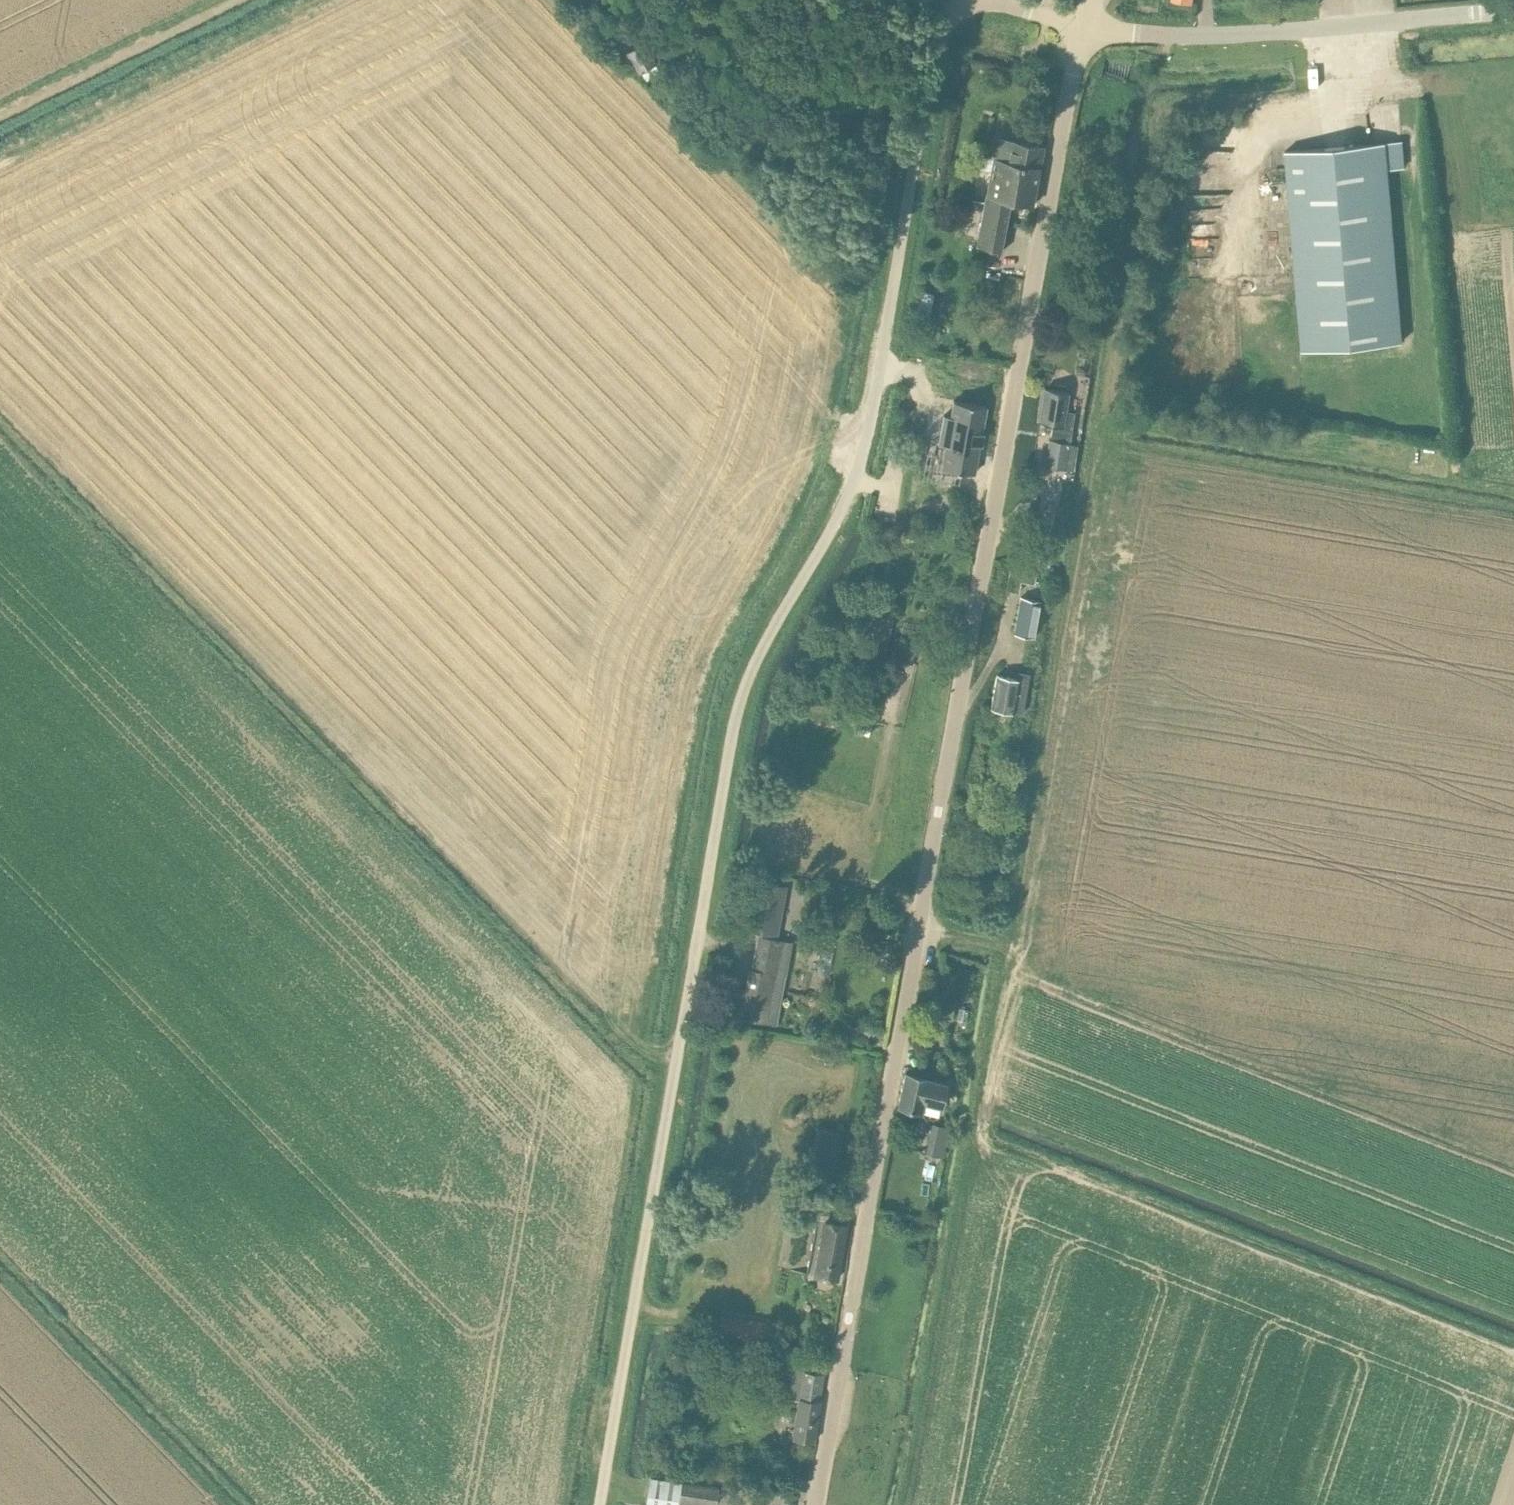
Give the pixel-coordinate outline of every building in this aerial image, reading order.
[(653,61),(640,40),(634,30),(621,38),(627,49),(640,70),(653,61)] [(978,247),(992,250),(1004,252),(1013,200),(1035,204),(1045,146),(1001,139),(999,149),(1006,150),(1004,159),(987,156),(984,170),(993,171),(989,193),(988,193),(978,247)] [(1409,178),(1405,140),(1385,142),(1389,180),(1409,178)] [(1285,150),(1287,170),(1302,350),(1402,341),(1385,142),(1285,150)] [(1044,464),(1072,469),(1073,469),(1076,453),(1066,451),(1073,411),(1065,410),(1068,392),(1045,388),(1040,420),(1052,422),(1049,439),(1048,439),(1044,464)] [(992,399),(959,394),(956,411),(950,410),(946,431),(953,432),(948,457),(947,464),(980,471),(982,464),(992,399)] [(1035,572),(1034,581),(1042,582),(1044,573),(1035,572)] [(1014,633),(1034,636),(1040,600),(1021,597),(1014,633)] [(991,707),(1011,711),(1022,713),(1029,672),(1018,670),(1017,679),(997,675),(991,707)] [(768,874),(767,883),(761,882),(752,929),(776,933),(785,886),(794,888),(796,880),(768,874)] [(792,942),(762,937),(763,938),(757,970),(752,969),(743,1016),(775,1022),(784,976),(785,976),(792,942)] [(817,953),(815,964),(818,965),(817,971),(829,973),(833,949),(821,947),(820,954),(817,953)] [(959,1007),(956,1019),(966,1021),(968,1008),(959,1007)] [(917,1110),(922,1111),(925,1115),(934,1116),(939,1112),(940,1106),(941,1106),(946,1080),(925,1076),(905,1072),(898,1105),(917,1110)] [(941,1155),(948,1127),(935,1123),(928,1151),(941,1155)] [(837,1279),(846,1225),(816,1219),(807,1274),(837,1279)] [(722,1313),(718,1334),(770,1343),(774,1322),(722,1313)] [(769,1393),(779,1394),(792,1396),(791,1400),(799,1401),(794,1436),(814,1439),(820,1400),(819,1399),(823,1372),(804,1369),(795,1368),(773,1364),(769,1393)] [(679,1500),(714,1504),(719,1504),(722,1487),(650,1476),(646,1504),(678,1504),(679,1500)]
